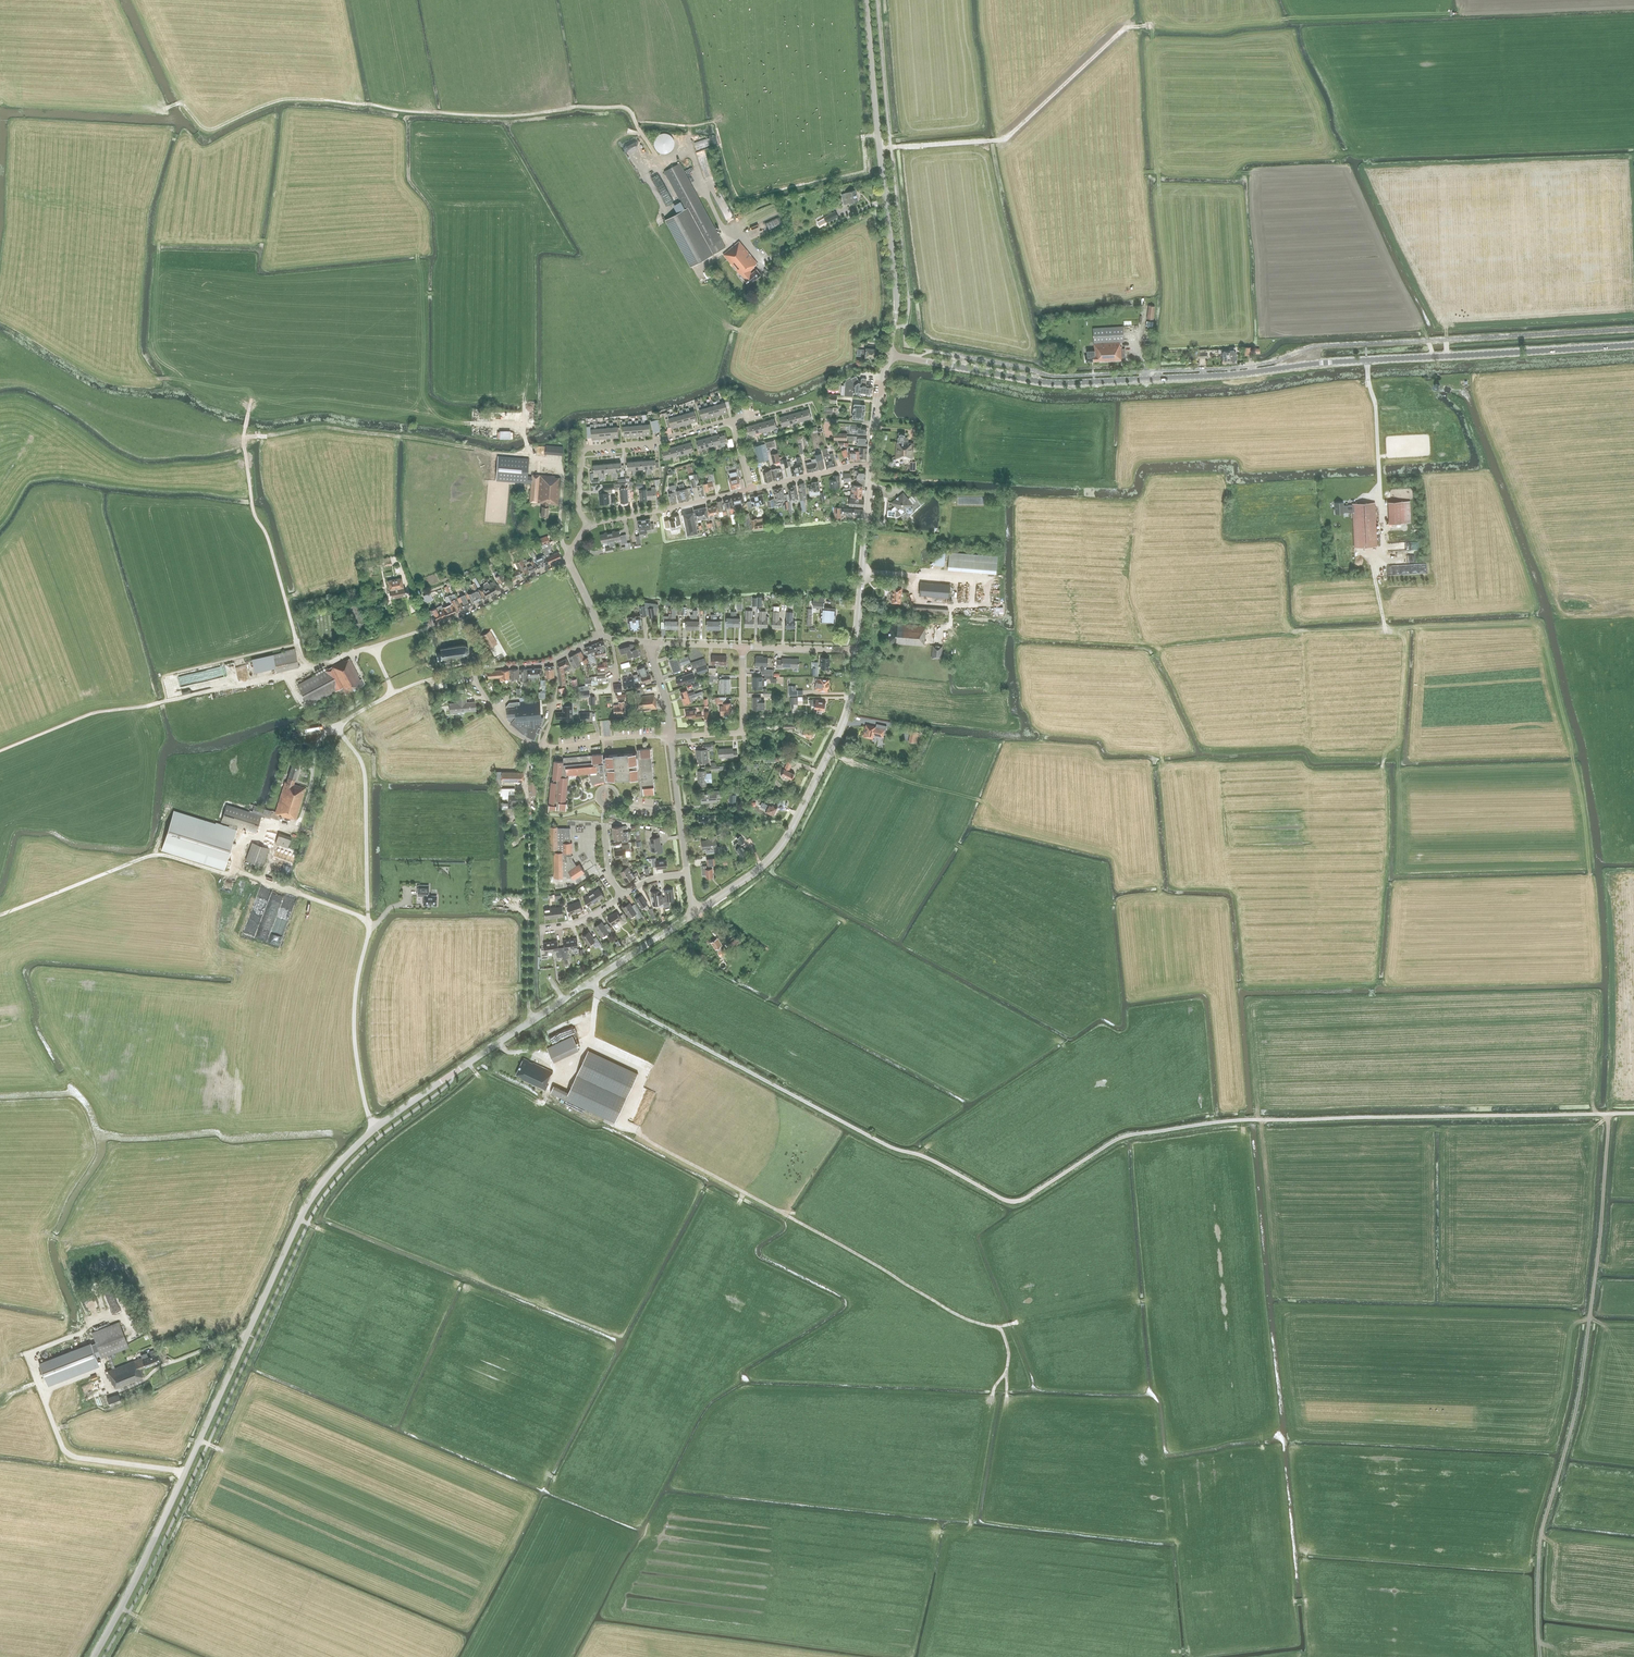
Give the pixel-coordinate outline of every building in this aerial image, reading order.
[(685,209),(666,220),(667,221),(691,266),(726,247),(680,163),(664,171),(685,209)] [(677,205),(666,182),(659,186),(669,209),(677,205)] [(846,193),(841,194),(844,204),(849,203),(849,204),(858,201),(857,196),(856,194),(855,190),(846,192),(846,193)] [(776,210),(773,201),(763,205),(766,214),(776,210)] [(838,217),(835,210),(823,217),(827,223),(838,217)] [(748,284),(761,275),(757,269),(751,273),(750,271),(754,267),(753,266),(757,263),(739,241),(723,254),(740,274),(741,274),(745,278),(744,279),(748,284)] [(1147,318),(1153,319),(1155,306),(1148,305),(1147,318)] [(1122,358),(1126,358),(1125,348),(1121,349),(1121,347),(1120,347),(1120,342),(1124,342),(1122,326),(1093,328),(1094,351),(1087,351),(1088,356),(1085,356),(1086,362),(1101,361),(1101,362),(1122,361),(1122,358)] [(1252,352),(1252,348),(1252,347),(1245,347),(1245,355),(1248,355),(1248,354),(1260,353),(1260,352),(1252,352)] [(876,358),(877,349),(866,348),(866,350),(857,349),(857,356),(865,357),(876,358)] [(1198,358),(1207,358),(1207,349),(1197,350),(1198,358)] [(1222,364),(1231,363),(1230,356),(1229,356),(1229,350),(1221,351),(1222,364)] [(845,381),(845,383),(844,396),(853,396),(854,392),(870,394),(872,392),(873,387),(871,385),(866,385),(867,378),(862,378),(861,379),(861,380),(859,380),(856,376),(851,378),(845,381)] [(718,404),(721,414),(728,412),(725,402),(720,403),(719,399),(716,400),(718,404)] [(712,406),(715,416),(721,414),(718,404),(714,405),(713,401),(710,402),(711,406),(712,406)] [(709,418),(715,416),(712,406),(711,406),(708,407),(706,403),(704,403),(705,408),(706,407),(709,418)] [(702,420),(709,418),(706,407),(705,408),(701,409),(700,404),(698,405),(699,410),(702,420)] [(865,410),(865,405),(854,404),(853,418),(864,419),(864,413),(865,413),(865,410)] [(687,413),(690,423),(697,421),(694,411),(690,412),(688,408),(686,408),(687,413)] [(801,411),(804,420),(811,418),(809,409),(801,411)] [(681,415),(680,415),(681,420),(683,425),(690,423),(687,413),(683,414),(682,410),(680,410),(681,415)] [(676,411),(673,412),(674,416),(672,417),(674,422),(675,427),(683,425),(681,420),(680,415),(677,416),(676,411)] [(794,413),(797,422),(804,420),(801,411),(794,413)] [(670,413),(667,414),(668,418),(665,419),(668,428),(671,427),(672,428),(675,427),(674,422),(672,417),(671,417),(670,413)] [(787,415),(789,424),(797,422),(794,413),(787,415)] [(782,426),(789,424),(787,415),(779,417),(782,426)] [(767,421),(769,430),(777,428),(774,419),(767,421)] [(637,436),(644,435),(643,424),(642,424),(638,425),(638,420),(635,421),(635,425),(636,425),(637,436)] [(643,424),(644,435),(650,435),(649,424),(645,424),(644,420),(642,420),(642,424),(643,424)] [(624,437),(631,436),(630,425),(629,426),(625,426),(625,421),(622,422),(622,426),(623,426),(624,437)] [(631,436),(637,436),(636,425),(635,425),(632,425),(631,421),(629,421),(629,426),(630,425),(631,436)] [(760,423),(762,432),(769,430),(767,421),(760,423)] [(610,423),(610,427),(611,427),(612,438),(618,437),(618,427),(613,427),(613,422),(610,423)] [(604,428),(605,438),(612,438),(611,427),(610,427),(606,427),(606,423),(603,423),(604,428)] [(752,425),(755,434),(762,432),(760,423),(752,425)] [(598,428),(597,428),(593,429),(593,424),(590,424),(591,429),(592,439),(599,439),(598,428)] [(599,439),(605,438),(604,428),(600,428),(599,424),(597,424),(597,428),(598,428),(599,439)] [(747,436),(755,434),(752,425),(745,427),(747,436)] [(866,434),(867,429),(866,429),(866,428),(861,427),(861,426),(857,426),(852,426),(851,428),(856,428),(857,428),(857,433),(866,434)] [(847,433),(839,433),(839,430),(834,430),(834,440),(847,440),(847,436),(847,433)] [(725,432),(718,434),(721,444),(728,442),(725,432)] [(898,442),(896,442),(895,459),(897,459),(897,458),(911,458),(912,443),(908,442),(908,437),(905,437),(905,433),(898,432),(898,442)] [(711,436),(713,446),(721,444),(718,434),(711,436)] [(704,439),(706,448),(713,446),(711,436),(704,439)] [(857,444),(867,445),(868,442),(866,441),(867,437),(858,436),(854,436),(850,436),(847,436),(847,440),(850,440),(854,441),(854,440),(857,440),(857,444)] [(699,450),(706,448),(704,439),(696,441),(699,450)] [(691,442),(683,444),(686,453),(693,451),(691,442)] [(563,453),(564,445),(546,444),(546,453),(563,453)] [(683,444),(676,446),(679,455),(686,453),(683,444)] [(769,460),(765,444),(761,445),(753,446),(757,462),(764,461),(769,460)] [(676,446),(669,448),(672,457),(679,455),(676,446)] [(859,450),(860,450),(860,457),(867,458),(867,448),(859,447),(859,450)] [(672,457),(669,448),(662,450),(664,460),(672,457)] [(836,465),(833,453),(829,454),(827,448),(822,449),(824,459),(825,459),(826,467),(836,465)] [(849,451),(849,460),(859,460),(860,451),(849,451)] [(780,461),(779,456),(778,453),(771,454),(773,463),(780,461)] [(815,455),(816,456),(816,460),(817,460),(819,469),(825,468),(823,459),(820,459),(818,455),(815,455)] [(498,456),(496,481),(526,483),(531,483),(530,502),(542,503),(541,516),(547,517),(549,504),(558,504),(560,478),(555,477),(555,476),(532,474),(532,477),(527,476),(528,459),(499,456),(498,456)] [(807,472),(818,469),(816,458),(811,459),(812,461),(805,463),(807,472)] [(788,467),(786,459),(780,460),(781,464),(784,463),(785,468),(788,467)] [(641,460),(642,469),(646,468),(647,474),(649,474),(648,460),(641,460)] [(634,461),(627,462),(628,470),(632,469),(633,475),(636,475),(634,461)] [(607,463),(608,472),(612,471),(612,477),(615,477),(614,463),(607,463)] [(792,475),(803,473),(801,463),(795,464),(796,469),(791,470),(792,475)] [(599,478),(601,478),(600,464),(593,465),(594,473),(598,472),(599,478)] [(736,487),(740,486),(739,479),(742,478),(740,471),(739,467),(736,468),(736,471),(729,473),(730,477),(729,477),(729,480),(731,489),(731,488),(732,489),(735,489),(735,488),(736,488),(736,487)] [(773,480),(771,470),(767,470),(766,468),(762,469),(763,471),(762,472),(765,482),(773,480)] [(773,480),(783,477),(781,470),(781,469),(781,468),(780,468),(779,468),(771,470),(773,480)] [(857,474),(857,482),(857,484),(865,484),(865,479),(866,471),(857,470),(855,470),(855,474),(857,474)] [(699,485),(698,479),(699,479),(698,473),(694,474),(695,479),(696,486),(697,485),(699,496),(704,495),(702,484),(699,485)] [(712,483),(715,482),(713,473),(708,474),(709,477),(708,478),(709,480),(706,480),(704,481),(704,483),(706,491),(709,490),(714,489),(712,483)] [(833,476),(833,480),(830,480),(830,488),(840,487),(840,475),(833,476)] [(647,498),(646,491),(646,489),(643,489),(643,481),(636,482),(637,489),(640,488),(640,489),(641,501),(647,500),(647,498)] [(821,501),(824,500),(823,492),(820,493),(819,490),(818,481),(813,482),(813,484),(808,485),(809,490),(810,495),(819,494),(821,501)] [(680,490),(676,491),(677,494),(679,502),(689,499),(687,488),(684,489),(683,483),(679,484),(680,490)] [(800,499),(807,498),(804,483),(799,484),(800,485),(798,485),(800,493),(799,493),(800,499)] [(614,484),(603,485),(603,490),(604,490),(605,493),(599,493),(600,504),(609,503),(608,493),(612,492),(612,489),(614,489),(614,484)] [(677,494),(676,491),(675,485),(669,486),(670,492),(668,493),(671,502),(676,501),(675,495),(677,494)] [(789,494),(787,494),(788,501),(790,500),(798,499),(796,485),(792,485),(792,486),(788,486),(789,494)] [(652,490),(646,491),(647,498),(650,498),(650,499),(656,498),(655,487),(651,487),(652,490)] [(627,488),(620,489),(621,502),(628,502),(627,488)] [(786,509),(789,509),(788,506),(788,502),(788,501),(787,494),(784,495),(782,488),(773,490),(776,501),(784,500),(786,509)] [(752,506),(764,503),(762,494),(750,497),(751,501),(747,502),(749,509),(753,508),(752,506)] [(912,504),(903,494),(893,502),(891,502),(894,506),(892,509),(891,510),(888,510),(887,516),(895,517),(895,516),(896,516),(897,517),(898,517),(899,516),(900,516),(900,515),(901,515),(901,514),(902,513),(902,512),(904,510),(905,510),(906,512),(908,513),(909,513),(910,513),(911,513),(912,512),(912,511),(912,509),(912,508),(910,506),(912,504)] [(742,495),(737,497),(731,498),(733,507),(745,504),(742,495)] [(731,513),(734,512),(731,498),(723,500),(724,505),(725,510),(730,509),(731,513)] [(864,499),(849,498),(849,505),(852,505),(852,506),(863,507),(864,499)] [(717,501),(719,511),(725,510),(724,505),(723,505),(722,500),(717,501)] [(1410,501),(1402,501),(1389,502),(1390,524),(1411,523),(1410,501)] [(1377,546),(1375,503),(1352,504),(1352,505),(1343,505),(1343,502),(1334,503),(1335,514),(1344,513),(1353,513),(1354,547),(1377,546)] [(854,515),(854,512),(854,508),(834,507),(834,520),(841,520),(841,517),(841,514),(848,514),(847,516),(853,516),(853,515),(854,515)] [(696,520),(702,519),(701,516),(703,516),(701,508),(694,510),(696,520)] [(684,523),(685,527),(686,527),(688,534),(698,532),(696,522),(693,512),(683,514),(685,523),(684,523)] [(680,528),(685,527),(684,523),(680,524),(679,515),(672,517),(674,526),(679,525),(680,528)] [(639,531),(640,534),(647,533),(647,530),(654,528),(654,523),(651,524),(650,518),(637,520),(639,531)] [(756,519),(751,519),(752,528),(752,529),(764,528),(763,521),(757,522),(756,519)] [(610,533),(612,546),(615,545),(614,541),(621,539),(622,544),(627,543),(626,534),(620,535),(619,531),(610,533)] [(613,551),(612,546),(610,533),(600,535),(602,543),(609,542),(610,546),(609,546),(610,547),(606,548),(606,552),(613,551)] [(550,542),(547,536),(539,538),(541,545),(548,542),(550,542)] [(546,558),(548,564),(561,558),(558,552),(549,556),(546,548),(543,549),(546,558)] [(533,551),(530,553),(533,559),(538,568),(548,564),(544,555),(536,558),(533,551)] [(945,551),(945,552),(945,556),(940,556),(936,560),(935,564),(930,563),(930,564),(940,565),(943,565),(944,564),(945,561),(949,561),(948,569),(996,573),(997,556),(954,552),(954,554),(945,553),(945,551)] [(522,576),(528,573),(521,559),(515,562),(518,569),(513,571),(516,578),(521,575),(522,576)] [(529,573),(537,569),(534,564),(532,560),(527,562),(525,559),(522,560),(529,573)] [(498,583),(505,580),(502,573),(499,575),(497,571),(493,572),(498,583)] [(407,595),(405,587),(404,587),(402,578),(388,581),(390,590),(389,590),(391,598),(407,595)] [(488,584),(489,584),(490,587),(489,588),(492,594),(500,590),(496,583),(496,584),(494,581),(488,584)] [(484,584),(483,586),(478,589),(483,598),(484,599),(492,594),(489,588),(490,587),(489,584),(488,584),(487,582),(484,584)] [(949,598),(950,585),(921,582),(920,595),(933,596),(932,599),(939,599),(939,597),(949,598)] [(473,603),(477,601),(482,598),(478,590),(474,583),(470,585),(473,592),(468,594),(473,603)] [(902,587),(896,587),(893,587),(891,603),(900,603),(902,587)] [(460,597),(458,598),(460,603),(459,603),(463,609),(473,605),(465,590),(463,591),(464,594),(460,596),(460,597)] [(447,605),(443,607),(447,617),(456,612),(452,603),(451,603),(448,597),(444,599),(447,605)] [(814,597),(813,601),(813,607),(822,607),(820,621),(835,623),(835,617),(836,617),(836,614),(835,614),(836,608),(824,607),(824,598),(814,597)] [(457,612),(461,610),(456,598),(451,600),(457,612)] [(645,605),(646,614),(649,614),(650,618),(655,617),(655,615),(656,616),(658,604),(645,602),(645,605)] [(447,617),(443,607),(443,609),(441,610),(440,608),(437,609),(442,619),(447,617)] [(433,614),(437,621),(442,619),(437,609),(437,608),(433,609),(430,611),(431,614),(433,614)] [(754,627),(754,619),(752,619),(752,610),(746,610),(746,619),(745,619),(745,626),(746,626),(746,627),(749,627),(749,626),(754,627)] [(767,627),(768,620),(768,616),(766,616),(766,611),(760,611),(759,619),(759,627),(760,627),(763,628),(763,627),(767,627)] [(781,628),(781,620),(779,620),(779,611),(773,611),(773,620),(772,627),(773,627),(773,628),(776,628),(776,627),(781,628)] [(794,628),(795,621),(793,621),(793,612),(787,612),(787,620),(786,620),(786,628),(787,628),(790,629),(790,628),(794,628)] [(663,616),(663,622),(665,622),(665,628),(672,628),(672,614),(669,614),(669,616),(663,616)] [(638,629),(642,628),(640,615),(627,617),(629,630),(634,630),(638,629)] [(926,626),(896,624),(890,623),(888,643),(924,646),(926,626)] [(489,631),(482,635),(489,648),(497,644),(495,642),(496,641),(493,636),(492,637),(489,631)] [(600,642),(596,643),(597,647),(598,650),(596,651),(595,651),(595,654),(595,656),(596,658),(596,657),(607,655),(606,654),(607,654),(605,646),(603,640),(600,642)] [(597,661),(596,657),(596,658),(595,656),(595,654),(595,651),(596,651),(598,650),(597,647),(596,643),(584,648),(590,662),(593,661),(593,662),(597,661)] [(628,659),(641,655),(639,647),(634,648),(633,644),(630,644),(619,647),(621,655),(627,653),(628,659)] [(468,651),(468,650),(468,649),(468,648),(468,647),(467,647),(467,646),(466,646),(465,645),(464,645),(463,645),(440,648),(440,652),(436,652),(437,657),(440,656),(441,659),(464,656),(466,655),(466,654),(467,654),(467,653),(468,653),(468,652),(468,651)] [(942,646),(933,645),(932,658),(941,659),(942,646)] [(299,667),(296,653),(294,648),(284,651),(284,652),(273,654),(274,658),(274,659),(277,672),(299,667)] [(585,659),(581,651),(576,653),(580,661),(583,660),(584,664),(588,662),(586,658),(585,659)] [(574,668),(581,664),(576,654),(569,657),(574,668)] [(671,665),(689,659),(688,656),(678,660),(677,656),(669,659),(671,665)] [(726,664),(726,656),(712,656),(712,664),(726,664)] [(773,674),(773,670),(764,669),(764,666),(767,666),(768,658),(761,657),(761,656),(756,656),(756,657),(755,665),(761,665),(761,670),(761,674),(765,674),(773,674)] [(345,661),(314,676),(297,685),(308,705),(343,687),(344,689),(343,689),(346,694),(347,693),(362,686),(362,685),(364,684),(361,679),(360,680),(358,676),(358,675),(349,658),(345,661)] [(799,668),(799,659),(782,658),(782,660),(778,660),(778,668),(782,668),(782,667),(799,668)] [(829,668),(829,658),(822,658),(821,668),(829,668)] [(564,671),(570,668),(569,665),(569,664),(566,659),(557,663),(557,670),(560,685),(566,684),(564,671)] [(690,662),(689,659),(671,665),(673,671),(681,669),(680,666),(690,662)] [(602,661),(603,664),(597,664),(598,669),(607,668),(606,661),(602,661)] [(637,668),(641,677),(649,673),(645,664),(637,668)] [(545,678),(554,678),(554,666),(545,667),(545,678)] [(535,676),(542,676),(541,668),(527,669),(527,677),(531,677),(531,681),(535,681),(535,676)] [(514,678),(519,678),(518,669),(511,670),(511,681),(514,681),(514,678)] [(486,678),(500,677),(502,677),(502,670),(497,670),(486,672),(486,678)] [(500,681),(503,681),(505,681),(505,678),(509,678),(509,670),(502,670),(502,677),(500,677),(500,681)] [(692,673),(688,674),(679,677),(680,678),(676,679),(678,685),(686,682),(686,684),(695,681),(692,673)] [(643,683),(651,680),(650,675),(641,677),(638,678),(639,681),(639,683),(643,682),(643,683)] [(625,688),(635,686),(633,678),(628,680),(627,677),(622,678),(625,688)] [(762,689),(762,686),(764,685),(764,680),(762,680),(762,677),(753,677),(753,689),(762,689)] [(829,687),(829,685),(828,683),(828,680),(815,678),(815,681),(820,682),(819,690),(827,691),(827,688),(829,687)] [(730,693),(730,679),(720,679),(720,683),(719,683),(719,693),(730,693)] [(613,684),(614,692),(622,691),(621,684),(614,684),(613,684)] [(798,695),(798,690),(793,690),(793,686),(789,686),(789,685),(789,695),(798,695)] [(586,690),(586,686),(579,687),(580,690),(580,697),(590,696),(589,690),(586,690)] [(680,692),(682,698),(695,694),(694,691),(688,694),(686,690),(680,692)] [(695,694),(682,698),(685,704),(690,702),(693,701),(691,698),(696,696),(702,694),(701,692),(695,694)] [(640,697),(640,693),(635,694),(636,698),(637,709),(643,708),(643,710),(657,709),(655,699),(654,695),(642,696),(642,697),(640,697)] [(475,710),(475,702),(466,703),(465,694),(456,694),(456,695),(456,694),(457,703),(450,704),(450,712),(475,710)] [(722,705),(720,705),(720,715),(727,715),(727,713),(731,713),(730,703),(725,703),(725,700),(726,700),(726,697),(716,697),(716,704),(723,703),(723,706),(722,706),(722,705)] [(765,700),(761,700),(761,697),(753,697),(753,710),(761,710),(761,709),(765,709),(765,700)] [(825,708),(826,706),(825,706),(825,702),(820,701),(820,700),(816,699),(816,700),(811,699),(810,705),(815,706),(814,708),(817,709),(817,712),(822,713),(822,709),(824,710),(825,708)] [(524,734),(526,734),(526,736),(534,740),(538,733),(539,733),(541,728),(540,727),(543,720),(543,717),(541,718),(540,704),(539,701),(520,702),(509,703),(506,707),(509,709),(507,709),(507,716),(510,716),(507,719),(511,722),(510,723),(523,734),(524,734)] [(625,712),(624,703),(624,701),(619,702),(619,705),(614,705),(615,713),(625,712)] [(563,712),(556,712),(556,719),(563,718),(563,720),(572,719),(572,706),(563,706),(563,712)] [(702,717),(702,714),(695,715),(695,713),(696,713),(697,712),(696,710),(695,709),(686,711),(686,712),(685,713),(686,714),(687,718),(692,717),(692,718),(702,717)] [(886,730),(887,726),(877,724),(876,727),(875,727),(866,725),(864,736),(872,738),(873,735),(883,737),(884,730),(886,730)] [(812,738),(815,731),(806,727),(805,727),(803,726),(802,728),(798,726),(797,730),(803,733),(812,738)] [(920,733),(911,731),(908,742),(918,744),(920,733)] [(651,748),(637,749),(637,753),(603,756),(603,753),(592,754),(592,756),(565,758),(565,762),(554,761),(553,779),(554,779),(554,781),(551,781),(549,808),(566,810),(567,802),(565,802),(566,801),(568,777),(566,777),(567,774),(589,772),(593,784),(592,784),(595,783),(598,783),(600,782),(602,782),(603,782),(605,782),(605,780),(640,779),(641,795),(655,794),(651,748)] [(733,758),(737,758),(737,750),(733,751),(733,748),(719,749),(719,757),(733,756),(733,758)] [(707,750),(705,750),(696,750),(696,755),(698,755),(698,762),(706,762),(708,761),(707,750)] [(791,779),(794,774),(789,771),(793,762),(789,760),(781,775),(787,778),(788,777),(791,779)] [(227,805),(221,822),(229,824),(238,827),(256,833),(261,816),(270,818),(270,817),(279,820),(280,816),(290,819),(291,818),(296,819),(306,788),(294,784),(299,767),(292,765),(287,782),(285,781),(275,812),(251,804),(249,812),(227,805)] [(711,773),(706,773),(706,770),(701,771),(698,771),(699,786),(707,785),(707,783),(712,782),(711,773)] [(524,781),(524,772),(502,772),(502,781),(524,781)] [(717,796),(720,796),(720,791),(701,792),(702,803),(717,801),(717,796)] [(509,795),(509,807),(519,807),(519,803),(522,803),(522,795),(518,795),(509,795)] [(775,811),(777,807),(769,803),(768,805),(762,802),(760,806),(766,809),(765,811),(766,811),(766,812),(767,813),(768,812),(773,815),(774,814),(775,814),(776,812),(775,811)] [(162,849),(224,869),(238,827),(229,824),(229,827),(216,823),(216,824),(174,811),(162,849)] [(715,815),(712,815),(708,816),(708,815),(699,816),(700,823),(709,822),(709,819),(712,818),(715,818),(715,815)] [(571,855),(571,852),(572,852),(572,843),(570,843),(570,828),(557,828),(557,826),(549,826),(549,849),(557,849),(557,852),(554,852),(554,878),(563,878),(563,876),(567,876),(567,878),(573,878),(574,879),(585,872),(579,864),(576,866),(572,859),(572,855),(571,855)] [(656,853),(663,852),(662,845),(661,845),(660,837),(652,838),(651,830),(644,829),(646,842),(650,841),(651,851),(656,850),(656,853)] [(623,832),(613,833),(614,840),(622,839),(622,841),(628,841),(627,832),(623,832)] [(288,848),(291,837),(279,833),(275,843),(288,848)] [(702,841),(702,848),(707,848),(707,849),(706,849),(706,850),(707,849),(707,852),(722,851),(721,847),(722,847),(722,846),(717,846),(716,836),(709,837),(709,840),(702,841)] [(738,841),(738,842),(734,845),(736,848),(735,849),(739,854),(739,853),(742,857),(743,856),(744,856),(745,855),(745,854),(746,853),(744,850),(741,845),(745,842),(740,836),(736,839),(738,841)] [(269,848),(252,842),(246,860),(263,866),(269,848)] [(622,857),(623,862),(628,861),(628,857),(626,857),(626,852),(630,851),(629,844),(622,845),(622,849),(615,850),(616,858),(622,857)] [(657,869),(668,868),(667,860),(656,861),(655,858),(652,858),(653,867),(656,866),(657,869)] [(703,874),(706,874),(707,878),(708,878),(709,878),(710,878),(710,877),(713,877),(712,865),(715,865),(714,858),(707,859),(707,866),(708,866),(708,867),(702,868),(702,863),(701,863),(703,876),(703,874)] [(620,872),(623,877),(631,872),(629,869),(633,866),(630,862),(623,863),(623,867),(626,866),(626,867),(620,872)] [(631,872),(623,877),(626,882),(638,875),(637,872),(633,874),(631,872)] [(425,896),(424,896),(424,905),(436,905),(436,896),(428,896),(428,894),(429,894),(429,885),(418,885),(418,888),(418,891),(418,894),(425,894),(425,896)] [(594,892),(599,900),(604,897),(599,888),(594,892)] [(669,900),(674,900),(672,889),(665,890),(665,897),(662,897),(663,905),(670,904),(669,900)] [(659,894),(658,891),(651,892),(653,902),(657,901),(657,907),(663,906),(662,894),(659,894)] [(589,895),(594,903),(599,900),(594,892),(589,895)] [(589,907),(594,903),(589,895),(584,898),(589,907)] [(646,909),(649,907),(647,904),(642,896),(636,900),(641,908),(644,906),(646,909)] [(573,903),(577,913),(582,911),(579,901),(573,903)] [(571,915),(577,913),(573,903),(568,905),(571,915)] [(638,909),(635,911),(630,904),(624,908),(630,917),(634,914),(637,919),(643,916),(638,909)] [(622,925),(628,921),(623,914),(620,916),(617,912),(608,918),(612,925),(619,920),(622,925)] [(608,937),(614,934),(610,928),(607,930),(602,922),(595,926),(597,930),(601,936),(606,933),(608,937)] [(596,948),(601,944),(596,937),(593,939),(589,932),(582,936),(588,945),(592,943),(596,948)] [(742,941),(739,936),(737,938),(737,937),(729,943),(732,947),(740,940),(741,942),(742,941)] [(570,939),(572,949),(578,948),(577,938),(570,939)] [(720,956),(727,952),(724,948),(722,949),(720,946),(722,945),(717,938),(711,942),(716,949),(718,952),(720,956)] [(567,950),(572,949),(570,939),(564,940),(565,947),(561,948),(563,957),(562,957),(563,959),(568,959),(567,950)] [(557,957),(562,957),(563,957),(561,948),(558,948),(557,941),(551,942),(552,952),(556,951),(557,957)] [(548,953),(552,952),(551,942),(544,943),(545,950),(541,951),(542,959),(549,958),(548,953)] [(554,1062),(580,1050),(573,1036),(547,1048),(554,1062)] [(638,1073),(588,1050),(565,1099),(615,1123),(638,1073)] [(529,1060),(524,1058),(516,1074),(523,1077),(522,1079),(546,1090),(548,1085),(547,1084),(553,1072),(533,1062),(533,1063),(529,1061),(529,1060)] [(96,1342),(40,1364),(48,1385),(87,1369),(88,1371),(100,1366),(97,1360),(102,1358),(108,1356),(113,1369),(115,1368),(110,1355),(129,1347),(119,1322),(92,1333),(96,1342)] [(142,1358),(115,1368),(113,1369),(107,1371),(105,1372),(108,1378),(109,1378),(112,1385),(113,1384),(115,1389),(144,1378),(140,1368),(145,1366),(146,1367),(160,1361),(157,1354),(156,1355),(154,1350),(149,1352),(151,1356),(148,1357),(147,1353),(141,1355),(142,1358)] [(110,1406),(121,1401),(118,1394),(107,1398),(110,1406)]
